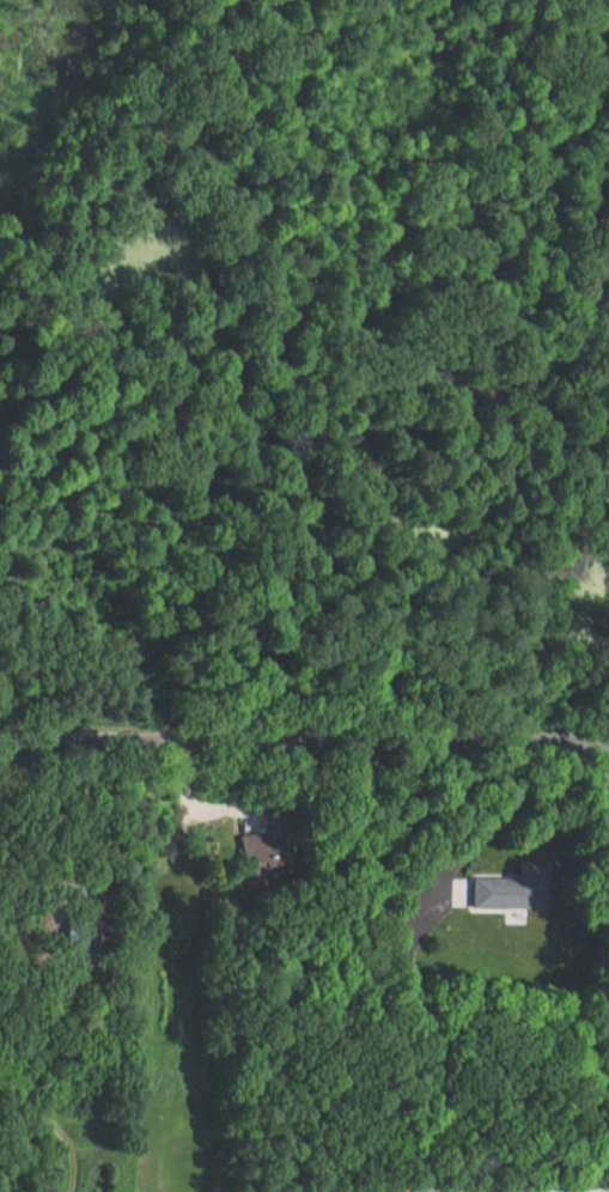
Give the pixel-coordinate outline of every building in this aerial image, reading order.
[(560,857),(530,857),(530,872),(484,872),(483,905),(559,906),(560,857)]
